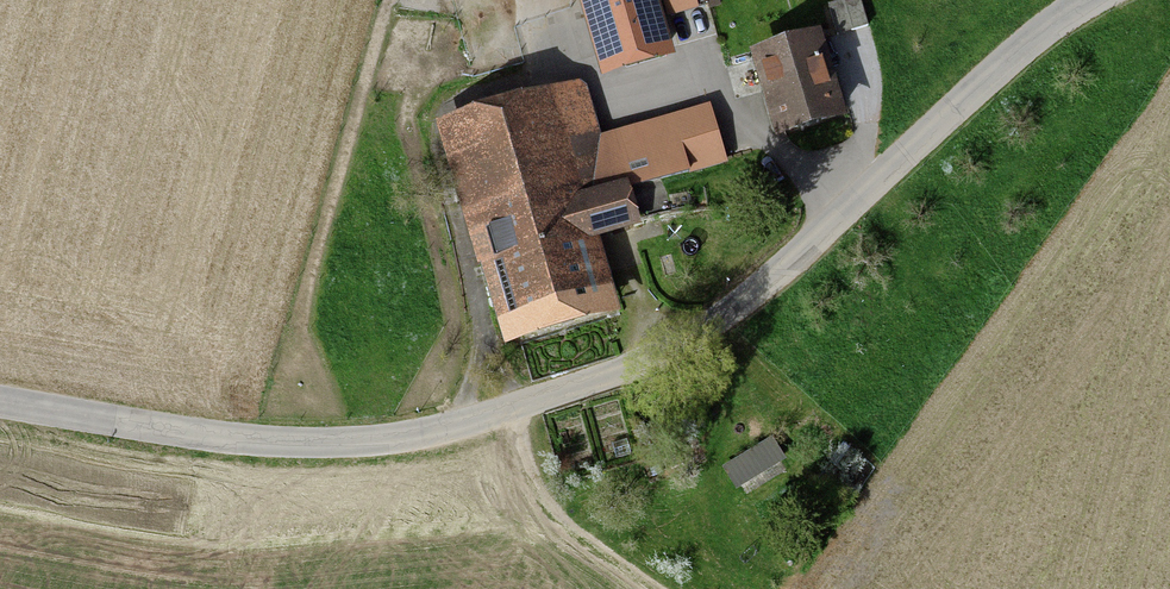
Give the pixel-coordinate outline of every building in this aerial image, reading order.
[(626,61),(669,48),(653,0),(606,0),(626,61)] [(863,6),(829,15),(837,45),(871,36),(863,6)] [(819,47),(760,65),(781,135),(840,117),(819,47)] [(446,137),(507,338),(614,306),(594,240),(643,225),(631,187),(672,175),(665,150),(598,170),(607,203),(578,212),(547,107),(446,137)] [(665,150),(672,175),(721,160),(709,120),(660,135),(665,150)] [(770,440),(723,467),(735,488),(782,462),(770,440)]
